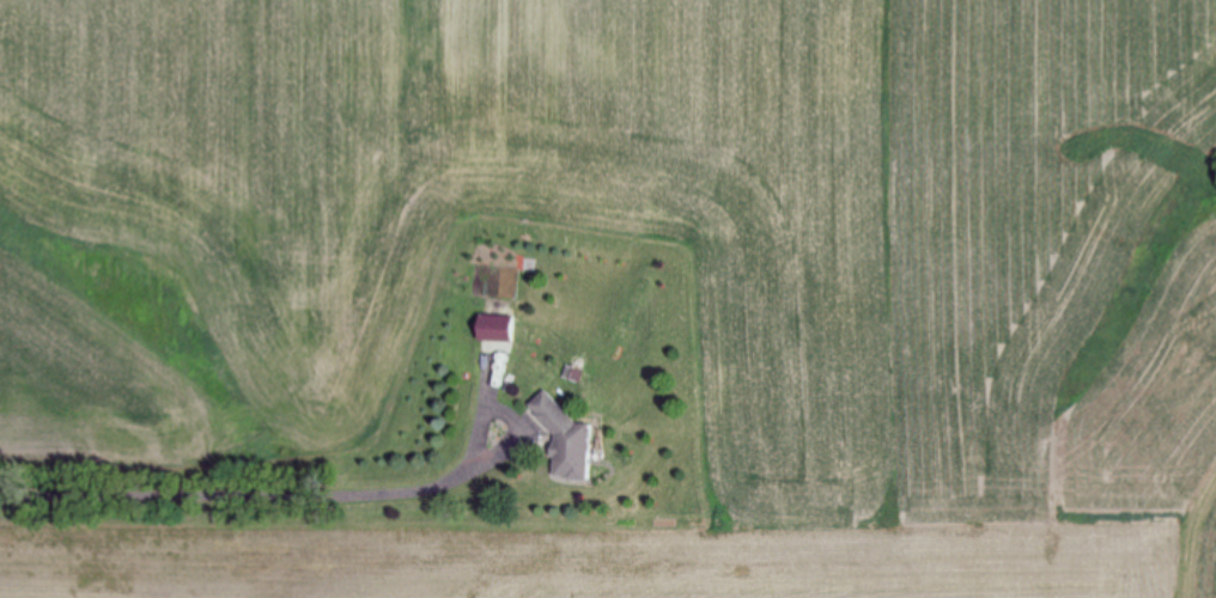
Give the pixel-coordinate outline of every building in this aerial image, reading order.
[(486,316),(485,342),(523,342),(524,317),(486,316)] [(599,408),(541,406),(541,424),(561,424),(560,479),(598,480),(599,408)]
